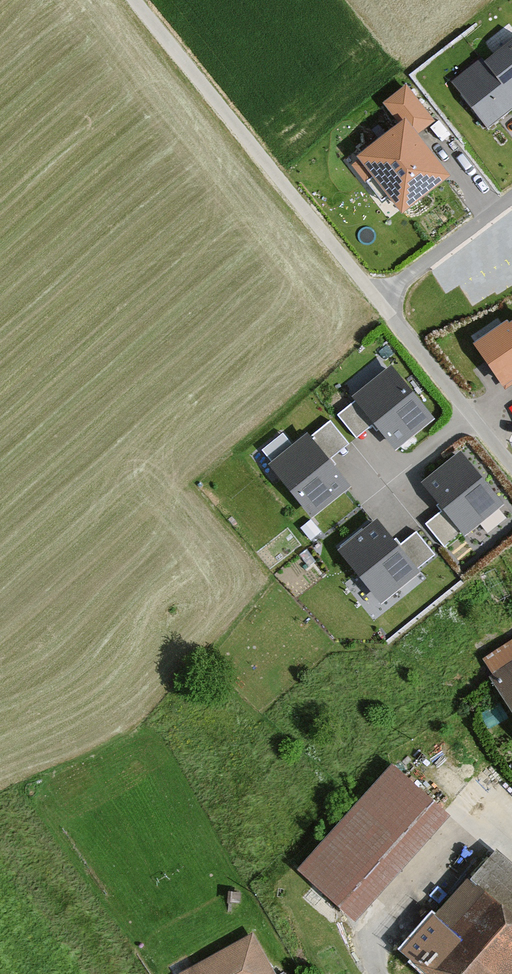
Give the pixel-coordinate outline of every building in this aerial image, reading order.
[(454,85),(488,129),(511,110),(511,40),(454,85)] [(403,214),(446,181),(405,130),(363,162),(403,214)] [(478,351),(503,388),(511,382),(511,328),(478,351)] [(431,422),(391,372),(355,401),(396,451),(431,422)] [(348,490),(307,440),(272,469),(313,519),(348,490)] [(501,508),(460,458),(424,487),(465,537),(501,508)] [(417,576),(376,526),(341,556),(382,605),(417,576)] [(496,699),(511,725),(511,689),(496,699)] [(389,765),(292,871),(348,923),(446,817),(389,765)] [(470,880),(511,917),(511,863),(496,849),(470,880)] [(398,955),(420,973),(511,973),(511,917),(470,880),(467,878),(398,955)] [(184,973),(275,973),(253,936),(184,973)]
